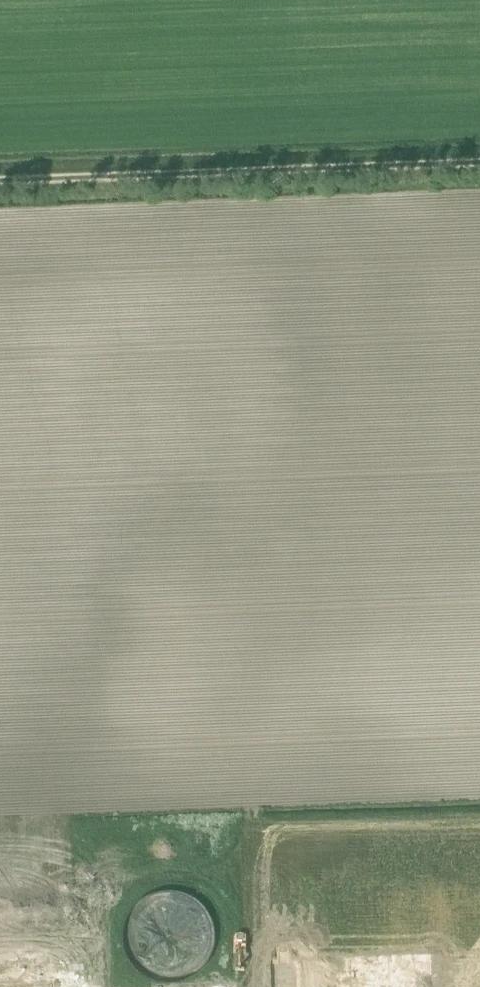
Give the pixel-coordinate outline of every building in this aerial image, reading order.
[(205,978),(212,958),(214,942),(213,928),(209,913),(196,902),(181,897),(156,900),(137,912),(127,932),(127,954),(137,973),(156,986),(160,986),(185,986),(205,978)] [(240,984),(240,986),(385,986),(384,979),(329,981),(328,951),(294,952),(295,982),(240,984)]
